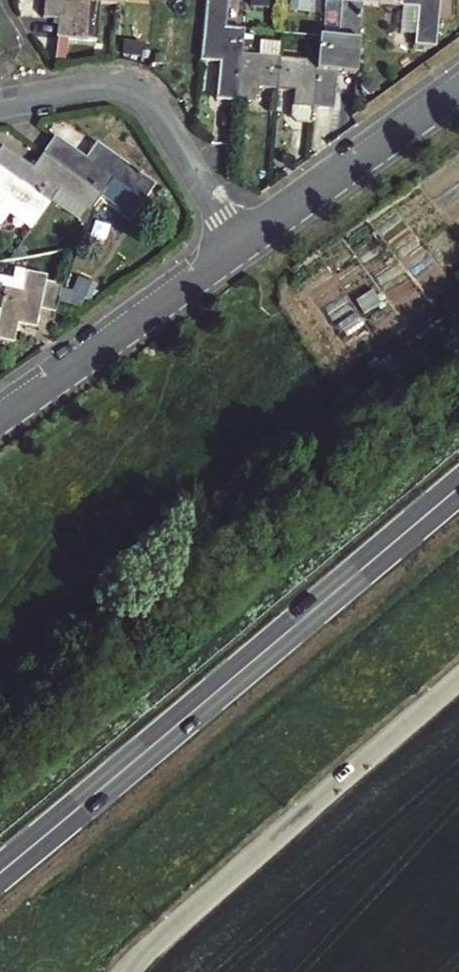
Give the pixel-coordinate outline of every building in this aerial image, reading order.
[(47,5),(92,8),(118,10),(119,0),(47,0),(47,5)] [(244,62),(247,36),(229,35),(232,0),(211,0),(208,37),(206,67),(224,69),(220,106),(240,108),(244,62)] [(402,8),(400,37),(417,38),(415,48),(436,49),(440,0),(402,0),(402,8)] [(343,45),(325,43),(322,69),(318,114),(338,116),(341,78),(360,80),(367,5),(346,3),(343,45)] [(92,8),(47,5),(45,24),(61,26),(59,44),(88,46),(92,8)] [(244,62),(240,108),(261,110),(263,94),(281,96),(283,66),(285,50),(265,48),(263,64),(244,62)] [(322,69),(283,66),(281,96),(298,97),(297,112),(318,114),(322,69)] [(46,159),(103,201),(114,187),(145,209),(157,192),(98,149),(88,164),(57,143),(46,159)] [(46,159),(36,174),(4,152),(0,158),(0,175),(50,210),(60,197),(90,218),(103,201),(46,159)] [(0,175),(0,213),(6,205),(37,228),(50,210),(0,175)] [(0,315),(0,344),(11,347),(15,327),(38,332),(42,313),(58,316),(63,291),(46,288),(48,280),(26,276),(22,295),(5,291),(0,315)]
